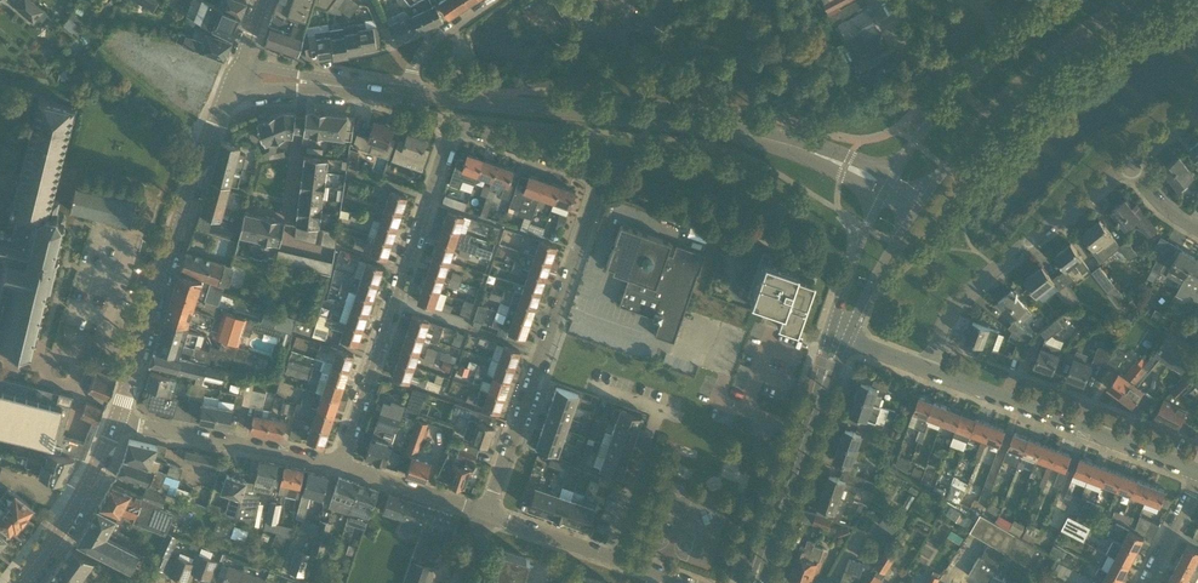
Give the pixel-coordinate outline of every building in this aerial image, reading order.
[(14,6),(33,22),(44,10),(32,0),(19,0),(14,6)] [(135,0),(139,2),(154,11),(159,0),(135,0)] [(186,13),(232,38),(241,15),(221,7),(209,0),(191,0),(186,13)] [(241,15),(246,1),(243,0),(223,0),(221,7),(241,15)] [(298,54),(303,38),(313,4),(328,9),(334,0),(286,0),(285,3),(278,1),(278,0),(277,0),(276,3),(273,10),(274,10),(272,13),(267,27),(263,42),(298,54)] [(328,9),(326,10),(341,14),(341,10),(337,8),(343,0),(334,0),(328,9)] [(344,12),(353,1),(352,0),(343,0),(337,8),(341,10),(344,12)] [(419,32),(431,26),(422,5),(420,6),(417,2),(410,6),(405,0),(397,0),(410,16),(412,15),(419,32)] [(432,6),(429,0),(420,0),(417,2),(420,6),(422,5),(431,26),(443,21),(435,4),(432,6)] [(458,10),(452,0),(441,0),(438,2),(448,17),(458,10)] [(468,4),(465,0),(452,0),(458,10),(468,4)] [(825,13),(847,0),(818,0),(825,13)] [(359,5),(353,1),(344,12),(350,17),(359,5)] [(845,28),(849,36),(876,21),(868,6),(847,17),(851,25),(845,28)] [(412,15),(410,16),(388,25),(396,42),(419,32),(412,15)] [(63,25),(74,34),(80,27),(69,17),(63,25)] [(361,48),(362,48),(380,45),(377,25),(373,18),(365,20),(365,22),(357,23),(361,48)] [(362,51),(362,48),(361,48),(357,23),(343,26),(343,27),(347,53),(348,53),(362,51)] [(230,41),(229,41),(195,27),(192,35),(179,31),(176,40),(224,59),(224,58),(224,57),(226,52),(225,52),(226,51),(228,47),(229,42),(230,41)] [(333,55),(333,58),(348,55),(348,53),(347,53),(343,27),(329,29),(333,55)] [(329,29),(314,32),(314,34),(307,35),(310,49),(317,48),(318,57),(333,55),(329,29)] [(856,61),(887,44),(879,30),(848,47),(856,61)] [(860,31),(842,41),(846,47),(864,37),(860,31)] [(48,294),(44,294),(47,285),(50,286),(54,270),(56,271),(57,269),(54,268),(56,259),(59,260),(59,258),(56,257),(58,248),(60,249),(60,246),(59,246),(61,238),(62,238),(63,236),(61,235),(64,225),(66,225),(65,222),(66,217),(64,214),(60,213),(60,212),(58,211),(57,212),(60,200),(52,199),(54,189),(59,169),(63,170),(66,157),(62,156),(75,107),(39,98),(37,106),(33,105),(31,111),(28,125),(32,126),(20,174),(14,173),(14,174),(12,181),(18,182),(17,186),(13,185),(7,211),(5,210),(4,216),(3,216),(3,218),(10,220),(8,227),(0,225),(0,256),(1,256),(0,258),(0,343),(5,344),(5,348),(7,348),(7,345),(29,350),(29,353),(31,354),(31,349),(33,339),(37,340),(37,338),(34,337),(36,328),(39,329),(40,327),(36,326),(39,317),(42,318),(42,316),(39,315),(41,307),(45,307),(45,305),(42,304),(44,296),(47,297),(48,294)] [(159,111),(150,104),(146,109),(155,116),(159,111)] [(306,110),(303,131),(303,133),(310,134),(310,135),(317,135),(320,111),(313,111),(306,110)] [(275,114),(269,116),(278,139),(284,137),(284,136),(287,135),(292,136),(295,113),(284,111),(275,115),(275,114)] [(326,112),(320,111),(317,135),(323,136),(323,135),(330,136),(333,114),(326,113),(326,112)] [(340,115),(333,114),(330,136),(337,137),(351,140),(355,116),(340,114),(340,115)] [(278,139),(269,116),(263,119),(256,122),(258,127),(257,127),(262,139),(263,139),(265,144),(271,141),(272,142),(278,139)] [(393,127),(374,121),(369,136),(357,132),(353,145),(388,158),(395,139),(389,137),(393,127)] [(426,139),(407,132),(404,142),(398,140),(391,158),(407,163),(408,160),(424,166),(429,150),(423,148),(426,139)] [(240,145),(232,143),(221,140),(214,165),(233,169),(234,166),(242,168),(246,154),(238,152),(240,145)] [(1197,158),(1197,142),(1190,148),(1197,158)] [(349,149),(348,156),(354,158),(358,160),(359,153),(355,151),(349,149)] [(477,175),(482,158),(467,153),(461,169),(477,175)] [(303,169),(325,172),(326,165),(327,165),(328,158),(304,155),(303,162),(304,162),(303,169)] [(1163,169),(1177,187),(1194,174),(1179,156),(1163,169)] [(482,158),(477,175),(492,180),(498,164),(482,158)] [(508,198),(511,191),(515,179),(510,177),(513,169),(498,164),(492,180),(504,184),(500,195),(508,198)] [(238,186),(242,168),(234,166),(233,169),(214,165),(211,179),(229,184),(238,186)] [(300,182),(324,185),(325,179),(324,179),(325,172),(303,169),(302,176),(301,176),(300,182)] [(470,191),(473,182),(451,174),(447,183),(470,191)] [(532,216),(533,213),(544,180),(529,175),(524,190),(516,187),(510,205),(519,208),(520,204),(527,207),(524,216),(531,218),(532,216)] [(211,179),(208,187),(201,212),(220,218),(236,223),(241,224),(243,216),(222,210),(229,184),(211,179)] [(545,199),(554,202),(560,185),(544,180),(533,213),(539,215),(542,206),(543,206),(545,199)] [(324,185),(300,182),(299,188),(300,189),(299,196),(322,199),(323,192),(324,192),(324,185)] [(108,219),(130,224),(131,226),(137,200),(136,200),(136,201),(114,195),(114,194),(106,192),(106,193),(76,186),(77,185),(76,185),(74,194),(71,203),(70,210),(70,211),(71,210),(100,217),(99,220),(107,222),(108,219)] [(383,188),(373,185),(371,192),(381,196),(383,188)] [(480,194),(486,196),(489,187),(483,185),(480,194)] [(575,191),(560,185),(554,202),(569,207),(575,191)] [(489,187),(486,196),(493,199),(496,189),(489,187)] [(395,192),(390,191),(385,206),(401,211),(406,196),(395,192)] [(322,199),(299,196),(298,203),(297,203),(297,209),(321,212),(322,206),(321,205),(322,199)] [(1137,218),(1142,225),(1150,235),(1156,230),(1136,205),(1132,208),(1125,200),(1112,210),(1126,227),(1137,218)] [(396,227),(401,211),(385,206),(380,221),(396,227)] [(296,223),(305,224),(311,225),(318,226),(319,219),(320,219),(321,212),(297,209),(296,215),(297,216),(296,223)] [(365,209),(363,216),(373,219),(375,213),(365,209)] [(459,231),(462,222),(469,224),(469,225),(478,228),(481,221),(471,217),(448,210),(443,225),(459,231)] [(246,236),(253,237),(257,215),(250,213),(244,211),(243,216),(241,224),(239,235),(246,237),(246,236)] [(557,221),(564,223),(567,214),(560,211),(557,221)] [(201,212),(195,227),(238,240),(239,235),(241,224),(236,223),(220,218),(201,212)] [(266,241),(271,217),(265,216),(265,217),(257,215),(253,237),(259,239),(266,241)] [(373,219),(363,216),(361,222),(371,225),(373,219)] [(277,219),(271,217),(266,241),(272,243),(272,242),(279,243),(284,221),(277,219)] [(1119,244),(1114,238),(1100,220),(1083,233),(1094,248),(1091,250),(1099,260),(1119,244)] [(380,221),(375,237),(391,242),(396,227),(380,221)] [(305,224),(296,223),(294,238),(301,240),(305,224)] [(305,224),(301,240),(308,241),(311,225),(305,224)] [(529,224),(527,231),(541,236),(544,229),(529,224)] [(637,305),(655,311),(652,318),(660,321),(654,336),(674,342),(705,254),(676,244),(672,255),(667,253),(671,242),(620,224),(606,265),(613,268),(612,271),(632,278),(629,288),(626,286),(627,284),(626,284),(619,305),(636,311),(637,305)] [(311,225),(308,241),(315,243),(317,228),(318,228),(318,226),(311,225)] [(453,246),(460,249),(470,252),(472,245),(462,242),(465,233),(459,231),(443,225),(437,241),(453,246)] [(317,228),(315,243),(321,244),(324,228),(318,228),(317,228)] [(324,228),(321,244),(328,246),(330,229),(324,228)] [(330,229),(328,246),(335,248),(337,230),(330,229)] [(523,233),(521,241),(531,245),(533,237),(523,233)] [(386,257),(391,242),(375,237),(370,252),(386,257)] [(355,240),(353,246),(363,250),(365,243),(355,240)] [(534,255),(551,261),(556,246),(540,240),(534,255)] [(1120,245),(1121,246),(1131,259),(1137,254),(1127,240),(1120,245)] [(437,241),(432,256),(448,261),(453,246),(437,241)] [(1056,255),(1066,269),(1067,269),(1075,263),(1083,273),(1089,268),(1081,258),(1082,257),(1071,243),(1056,255)] [(460,249),(458,254),(468,257),(470,252),(460,249)] [(1196,258),(1180,250),(1175,260),(1168,256),(1159,270),(1182,283),(1196,258)] [(224,263),(185,251),(179,270),(225,284),(226,284),(227,284),(228,284),(228,283),(229,282),(233,269),(233,268),(232,268),(232,267),(231,266),(224,263)] [(285,252),(283,264),(329,270),(330,258),(285,252)] [(1157,275),(1159,270),(1168,256),(1161,252),(1150,271),(1157,275)] [(534,255),(529,271),(545,276),(551,261),(534,255)] [(359,260),(350,256),(347,263),(357,267),(359,260)] [(448,261),(432,256),(427,271),(443,276),(448,261)] [(512,265),(523,268),(525,262),(515,258),(512,265)] [(798,268),(769,258),(766,265),(762,264),(753,288),(758,290),(754,299),(771,304),(775,306),(769,321),(788,327),(797,330),(815,281),(800,276),(796,274),(798,268)] [(1196,258),(1182,283),(1176,293),(1184,297),(1186,294),(1193,291),(1195,293),(1194,296),(1194,299),(1197,301),(1197,259),(1196,258)] [(366,262),(361,277),(377,283),(383,267),(366,262)] [(520,275),(523,268),(512,265),(510,271),(520,275)] [(717,265),(715,273),(722,275),(725,268),(717,265)] [(1037,295),(1054,281),(1042,266),(1025,280),(1037,295)] [(1119,291),(1099,266),(1092,272),(1107,290),(1112,297),(1119,291)] [(427,271),(422,286),(438,292),(443,276),(427,271)] [(540,291),(545,276),(529,271),(524,286),(540,291)] [(224,286),(179,272),(175,284),(188,288),(187,294),(196,297),(197,294),(205,297),(204,300),(218,305),(224,286)] [(450,279),(460,282),(462,275),(452,272),(450,279)] [(372,298),(377,283),(361,277),(356,292),(372,298)] [(460,282),(450,279),(448,284),(458,288),(460,282)] [(341,281),(339,287),(349,290),(352,284),(341,280),(341,281)] [(1080,301),(1066,283),(1059,289),(1073,306),(1080,301)] [(175,284),(168,304),(182,308),(184,304),(193,307),(194,303),(201,306),(200,309),(215,314),(218,305),(204,300),(205,297),(197,294),(196,297),(187,294),(188,288),(175,284)] [(433,307),(438,292),(422,286),(417,301),(433,307)] [(535,307),(540,291),(524,286),(521,293),(514,290),(514,292),(504,289),(502,295),(535,307)] [(339,287),(337,294),(347,297),(349,290),(339,287)] [(998,301),(1011,317),(1014,320),(1009,328),(1020,336),(1019,337),(1027,343),(1033,336),(1018,325),(1032,315),(1017,296),(1018,296),(1017,294),(1016,295),(1012,290),(998,301)] [(367,313),(372,298),(356,292),(351,308),(367,313)] [(509,305),(506,314),(530,322),(535,307),(502,295),(491,292),(489,298),(509,305)] [(464,299),(459,313),(459,314),(469,317),(474,303),(464,299)] [(442,302),(440,308),(450,313),(452,305),(442,302)] [(168,304),(164,317),(188,324),(196,327),(197,324),(210,329),(215,314),(200,309),(200,311),(192,309),(193,307),(184,304),(182,308),(168,304)] [(478,304),(473,320),(483,322),(487,307),(478,304)] [(362,328),(367,313),(351,308),(346,323),(362,328)] [(331,310),(329,317),(339,320),(341,314),(331,310)] [(215,338),(221,340),(237,345),(242,333),(249,335),(254,320),(246,318),(224,311),(219,325),(215,338)] [(278,313),(274,327),(292,332),(296,318),(278,313)] [(491,326),(508,331),(524,337),(530,322),(506,314),(504,320),(503,322),(494,319),(491,326)] [(444,325),(413,315),(408,330),(423,336),(438,341),(444,325)] [(1041,332),(1047,339),(1063,327),(1061,325),(1066,322),(1061,316),(1041,332)] [(164,317),(158,336),(190,345),(191,343),(194,344),(198,334),(186,331),(188,324),(164,317)] [(329,317),(327,317),(325,325),(343,331),(341,338),(357,343),(362,328),(346,323),(339,321),(339,320),(329,317)] [(296,319),(293,328),(325,339),(328,329),(315,325),(296,319)] [(970,330),(966,340),(983,346),(993,349),(999,332),(973,322),(972,323),(973,324),(971,331),(970,330)] [(1181,337),(1197,346),(1197,343),(1197,334),(1186,328),(1181,337)] [(408,330),(402,345),(418,351),(423,336),(408,330)] [(458,345),(463,334),(455,331),(450,341),(458,345)] [(1153,355),(1152,354),(1149,358),(1147,362),(1146,361),(1130,381),(1119,395),(1133,405),(1145,390),(1136,383),(1138,380),(1140,381),(1158,359),(1182,373),(1197,348),(1169,331),(1161,343),(1153,355)] [(154,348),(179,356),(181,349),(188,351),(192,352),(190,360),(209,365),(211,358),(215,359),(218,351),(219,348),(211,346),(209,351),(200,348),(200,346),(194,344),(191,343),(190,345),(158,336),(154,348)] [(1021,360),(1027,343),(1019,337),(1012,356),(1021,360)] [(487,339),(484,346),(494,350),(496,343),(487,339)] [(237,346),(237,345),(221,340),(219,348),(218,351),(233,356),(237,346)] [(1061,348),(1044,342),(1041,348),(1035,365),(1053,372),(1059,355),(1059,354),(1061,348)] [(318,349),(328,353),(330,346),(320,343),(318,349)] [(418,351),(402,345),(397,361),(413,366),(418,351)] [(504,345),(498,360),(514,366),(520,351),(504,345)] [(233,356),(245,360),(248,350),(237,346),(233,356)] [(428,346),(426,353),(435,356),(437,349),(428,346)] [(1113,352),(1098,346),(1093,360),(1105,365),(1113,352)] [(1113,352),(1105,365),(1115,370),(1126,353),(1116,347),(1113,352)] [(220,389),(221,382),(224,369),(225,368),(213,365),(213,366),(209,365),(190,360),(180,358),(181,356),(179,356),(154,348),(149,364),(203,377),(202,384),(206,385),(220,389)] [(337,349),(332,364),(348,369),(353,354),(337,349)] [(1072,361),(1066,359),(1061,372),(1068,374),(1067,377),(1084,384),(1092,364),(1085,361),(1087,354),(1076,350),(1072,361)] [(218,351),(215,359),(213,365),(225,368),(241,373),(245,360),(233,356),(218,351)] [(441,351),(439,358),(454,363),(457,356),(456,356),(441,351)] [(435,356),(426,353),(423,360),(433,363),(435,356)] [(1130,381),(1146,361),(1142,358),(1138,362),(1137,361),(1126,375),(1120,371),(1108,387),(1119,395),(1130,381)] [(348,369),(332,364),(329,373),(289,359),(287,366),(343,384),(348,369)] [(252,362),(245,360),(241,372),(248,374),(252,362)] [(498,360),(493,376),(509,381),(514,366),(498,360)] [(413,366),(397,361),(392,376),(408,381),(413,366)] [(478,363),(476,370),(486,373),(489,367),(478,363)] [(90,366),(82,385),(106,395),(105,398),(106,399),(107,400),(116,378),(96,370),(90,366)] [(322,393),(322,394),(338,400),(343,384),(287,366),(285,372),(308,380),(318,384),(315,391),(322,393)] [(491,382),(488,391),(504,396),(509,381),(493,376),(486,373),(476,370),(474,376),(491,382)] [(150,371),(146,387),(150,388),(148,398),(145,400),(150,407),(152,408),(151,410),(174,416),(177,404),(178,398),(173,397),(174,390),(173,390),(177,377),(150,371)] [(1193,384),(1192,383),(1197,379),(1191,373),(1187,377),(1186,377),(1165,397),(1155,417),(1177,429),(1187,410),(1193,399),(1183,394),(1193,384)] [(241,404),(248,406),(252,389),(255,376),(244,374),(240,394),(243,395),(241,404)] [(418,377),(415,383),(425,386),(427,380),(418,377)] [(886,391),(888,384),(874,379),(872,385),(870,384),(870,385),(862,382),(856,398),(879,406),(882,397),(875,395),(877,387),(886,391)] [(49,448),(85,457),(104,407),(103,406),(101,406),(101,408),(86,402),(81,415),(92,420),(84,442),(64,437),(65,434),(63,433),(66,419),(67,419),(73,396),(59,392),(58,395),(53,394),(53,391),(52,396),(49,395),(49,393),(43,392),(43,394),(37,392),(38,390),(31,389),(31,391),(25,389),(26,387),(20,386),(19,388),(14,386),(14,384),(8,382),(7,384),(2,383),(2,381),(0,381),(0,435),(49,448)] [(188,397),(196,398),(198,384),(191,382),(188,397)] [(206,385),(202,384),(198,384),(196,398),(203,399),(206,385)] [(552,399),(574,406),(578,394),(556,386),(552,399)] [(499,412),(504,396),(488,391),(480,388),(478,397),(468,393),(466,400),(499,412)] [(248,406),(261,408),(265,392),(252,389),(248,406)] [(426,393),(413,389),(406,408),(419,413),(426,393)] [(241,408),(241,404),(243,395),(240,394),(236,393),(233,406),(241,408)] [(333,415),(338,400),(322,394),(317,409),(333,415)] [(590,402),(596,404),(599,397),(593,395),(590,402)] [(920,396),(919,396),(913,411),(920,414),(915,427),(921,429),(926,431),(929,423),(927,422),(928,417),(934,402),(920,397),(920,396)] [(312,400),(302,397),(300,404),(310,407),(312,400)] [(882,406),(879,406),(856,398),(851,414),(859,417),(861,418),(859,424),(864,426),(881,432),(884,424),(877,421),(882,406)] [(570,418),(574,406),(552,399),(548,410),(570,418)] [(280,411),(287,413),(290,403),(282,402),(280,411)] [(383,402),(365,458),(373,461),(375,464),(380,466),(383,464),(384,465),(388,454),(391,452),(393,448),(391,445),(395,432),(404,406),(391,402),(390,405),(383,402)] [(943,423),(948,407),(934,402),(928,417),(943,423)] [(217,406),(202,403),(199,421),(214,424),(217,406)] [(310,407),(300,404),(297,403),(295,409),(308,414),(310,407)] [(493,426),(492,426),(495,417),(455,403),(452,412),(477,421),(471,440),(477,443),(477,444),(480,445),(480,444),(487,446),(493,426)] [(229,427),(232,408),(217,406),(214,424),(229,427)] [(957,428),(963,413),(948,407),(943,423),(957,428)] [(616,421),(638,428),(642,416),(620,408),(616,421)] [(312,424),(328,430),(333,415),(317,409),(312,424)] [(544,422),(566,430),(570,418),(548,410),(544,422)] [(250,430),(266,434),(270,417),(253,413),(250,430)] [(971,434),(977,418),(963,413),(957,428),(954,436),(969,441),(971,434)] [(583,423),(589,425),(591,418),(586,416),(583,423)] [(270,417),(266,434),(282,437),(285,420),(270,417)] [(977,418),(971,434),(985,439),(991,424),(977,418)] [(592,426),(598,428),(601,421),(595,419),(592,426)] [(412,455),(405,474),(424,480),(431,461),(416,456),(424,435),(426,435),(428,429),(426,429),(427,424),(417,420),(405,453),(412,455)] [(633,440),(638,428),(616,421),(612,432),(633,440)] [(540,434),(562,441),(566,430),(544,422),(540,434)] [(589,425),(583,423),(581,429),(587,431),(589,425)] [(323,445),(328,430),(312,424),(307,440),(323,445)] [(840,444),(856,450),(864,426),(859,424),(856,431),(854,431),(846,428),(840,444)] [(991,424),(985,439),(1000,444),(1005,429),(991,424)] [(598,428),(592,426),(590,433),(596,435),(598,428)] [(291,429),(291,430),(289,436),(300,438),(301,431),(291,429)] [(926,431),(921,429),(917,439),(922,441),(926,431)] [(608,444),(629,452),(633,440),(612,432),(608,444)] [(1014,433),(1014,432),(1008,447),(1023,453),(1029,438),(1014,433)] [(557,454),(562,441),(540,434),(536,446),(557,454)] [(1037,458),(1043,443),(1029,438),(1023,453),(1021,458),(1023,459),(1022,462),(1025,463),(1019,478),(1027,481),(1033,466),(1034,467),(1037,458)] [(157,446),(157,445),(129,439),(124,457),(156,467),(166,470),(165,474),(178,478),(182,468),(169,463),(169,462),(153,457),(157,446)] [(575,446),(581,448),(583,441),(578,439),(575,446)] [(454,464),(444,461),(438,474),(439,474),(440,473),(441,473),(448,476),(450,476),(448,482),(450,482),(451,484),(454,485),(456,485),(463,487),(466,476),(469,477),(471,471),(473,472),(476,462),(474,461),(479,447),(461,442),(457,455),(466,459),(463,467),(454,463),(454,464)] [(587,442),(584,449),(590,451),(592,444),(587,442)] [(980,442),(977,451),(982,453),(986,444),(980,442)] [(1057,449),(1043,443),(1037,458),(1051,463),(1057,449)] [(27,458),(69,468),(68,468),(70,465),(73,465),(76,459),(73,458),(74,457),(30,444),(27,458)] [(604,456),(625,463),(629,452),(608,444),(604,456)] [(856,450),(840,444),(835,460),(843,463),(843,464),(845,464),(843,471),(848,473),(856,450)] [(581,448),(575,446),(573,453),(579,455),(581,448)] [(590,451),(584,449),(582,456),(588,458),(590,451)] [(1069,470),(1066,469),(1072,454),(1071,454),(1057,449),(1051,463),(1060,467),(1054,484),(1062,487),(1069,470)] [(218,458),(186,451),(184,460),(216,468),(218,458)] [(979,463),(982,453),(977,451),(974,461),(979,463)] [(625,463),(604,456),(600,468),(621,476),(625,463)] [(899,456),(895,465),(907,472),(911,461),(899,456)] [(1080,458),(1080,457),(1074,472),(1089,478),(1095,463),(1080,458)] [(69,468),(27,458),(24,466),(40,470),(39,475),(62,480),(63,479),(65,480),(68,473),(66,472),(68,469),(69,469),(69,468)] [(166,470),(156,467),(155,470),(123,459),(117,473),(148,484),(148,486),(166,493),(170,484),(162,481),(165,474),(166,470)] [(555,467),(557,461),(551,459),(549,465),(555,467)] [(271,490),(273,481),(274,481),(278,464),(259,460),(255,478),(253,489),(261,491),(262,488),(271,490)] [(557,461),(555,467),(562,469),(564,464),(557,461)] [(937,466),(928,463),(921,481),(930,484),(937,466)] [(1095,463),(1089,478),(1103,484),(1109,469),(1095,463)] [(302,486),(300,485),(303,469),(284,465),(279,493),(300,497),(302,486)] [(581,469),(574,467),(572,473),(579,475),(581,469)] [(923,471),(914,467),(911,474),(920,478),(923,471)] [(1047,467),(1043,476),(1048,478),(1052,469),(1047,467)] [(1109,469),(1103,484),(1118,489),(1124,474),(1109,469)] [(221,491),(226,474),(219,471),(213,488),(221,491)] [(308,471),(298,507),(295,517),(304,519),(310,494),(322,497),(328,476),(308,471)] [(591,479),(592,473),(586,471),(584,477),(591,479)] [(848,473),(843,471),(840,478),(838,477),(830,475),(824,490),(840,496),(845,481),(862,487),(865,479),(848,473)] [(599,476),(592,473),(591,479),(597,481),(599,476)] [(230,497),(225,514),(236,518),(241,498),(243,491),(245,484),(246,481),(245,480),(244,478),(240,477),(238,478),(234,477),(234,475),(234,477),(226,474),(221,491),(220,493),(230,497)] [(1124,474),(1118,489),(1132,495),(1138,479),(1124,474)] [(952,484),(947,496),(959,502),(964,492),(965,490),(964,490),(968,483),(954,475),(951,484),(952,484)] [(1048,478),(1043,476),(1040,485),(1044,487),(1048,478)] [(339,477),(328,507),(349,514),(359,483),(339,477)] [(865,479),(862,487),(874,491),(879,483),(865,479)] [(1138,479),(1132,495),(1146,500),(1152,485),(1138,479)] [(142,496),(111,483),(105,494),(170,522),(174,512),(161,506),(163,503),(166,493),(148,486),(147,486),(146,486),(142,496)] [(359,483),(349,514),(368,520),(378,490),(359,483)] [(943,497),(946,490),(935,485),(932,492),(943,497)] [(1146,500),(1161,506),(1166,490),(1152,485),(1146,500)] [(540,512),(547,490),(535,486),(528,508),(540,512)] [(7,489),(0,497),(0,506),(4,509),(5,507),(23,521),(28,514),(30,514),(32,511),(32,509),(33,507),(31,506),(31,505),(16,494),(15,494),(7,489)] [(547,490),(540,512),(552,516),(559,494),(547,490)] [(827,516),(832,518),(836,520),(838,513),(835,512),(840,496),(824,490),(819,506),(827,509),(827,510),(829,510),(827,516)] [(241,498),(236,518),(254,524),(260,495),(243,491),(241,498)] [(165,534),(166,532),(170,522),(105,494),(98,505),(134,518),(133,520),(165,534)] [(404,529),(420,534),(429,507),(389,494),(383,512),(407,520),(404,529)] [(571,498),(559,494),(552,516),(563,520),(571,498)] [(575,524),(582,502),(571,498),(563,520),(575,524)] [(1096,503),(1086,500),(1084,505),(1094,508),(1096,503)] [(266,520),(277,523),(282,504),(270,501),(266,520)] [(595,507),(582,502),(575,524),(587,528),(595,507)] [(1002,510),(995,505),(991,503),(986,509),(998,517),(1002,510)] [(23,521),(5,507),(4,509),(0,514),(0,532),(6,537),(14,527),(16,529),(18,527),(20,527),(22,524),(22,522),(23,521)] [(117,531),(110,527),(116,516),(97,507),(87,525),(133,549),(137,541),(117,531)] [(429,507),(420,534),(416,545),(430,550),(426,547),(429,537),(450,545),(460,518),(429,507)] [(267,511),(261,510),(258,526),(263,528),(267,511)] [(893,533),(902,520),(887,510),(878,523),(893,533)] [(1113,516),(1123,520),(1125,515),(1114,511),(1113,516)] [(832,518),(827,516),(817,513),(813,523),(829,529),(832,518)] [(982,582),(989,582),(993,576),(998,567),(997,567),(1005,553),(1006,554),(1017,535),(981,514),(970,531),(990,542),(981,557),(979,556),(968,575),(982,582)] [(171,530),(183,535),(189,520),(177,515),(171,530)] [(1069,515),(1061,529),(1078,538),(1085,524),(1069,515)] [(1160,525),(1140,515),(1135,529),(1153,538),(1160,525)] [(332,521),(320,518),(312,550),(323,553),(332,521)] [(1013,519),(1009,527),(1016,530),(1020,522),(1013,519)] [(314,532),(316,523),(307,520),(304,529),(314,532)] [(1122,533),(1125,528),(1116,523),(1113,528),(1122,533)] [(87,525),(82,533),(77,543),(125,566),(130,569),(139,552),(133,549),(87,525)] [(1129,530),(1122,544),(1137,551),(1144,538),(1129,530)] [(156,552),(169,558),(178,537),(166,532),(165,534),(156,552)] [(283,536),(274,534),(273,541),(281,543),(283,536)] [(1032,544),(1017,535),(1006,554),(1027,565),(1037,546),(1032,544)] [(859,556),(872,563),(883,545),(869,537),(859,556)] [(789,579),(799,582),(814,541),(808,539),(806,546),(801,545),(789,579)] [(1137,551),(1122,544),(1114,539),(1107,552),(1115,557),(1129,565),(1137,551)] [(814,541),(799,582),(802,582),(811,582),(812,579),(816,580),(822,562),(826,549),(814,545),(815,542),(814,541)] [(888,544),(874,565),(886,573),(899,552),(888,544)] [(1197,567),(1197,549),(1187,544),(1180,558),(1197,567)] [(435,568),(425,565),(430,550),(416,545),(404,580),(413,582),(429,582),(435,568)] [(1049,554),(1062,560),(1065,555),(1066,552),(1053,546),(1049,554)] [(1095,547),(1093,552),(1100,556),(1103,551),(1095,547)] [(59,565),(83,582),(93,582),(92,582),(93,582),(85,576),(83,578),(81,577),(93,560),(72,548),(59,565)] [(289,571),(304,576),(310,554),(295,549),(289,571)] [(526,557),(502,550),(492,582),(517,582),(518,582),(522,582),(525,582),(527,576),(520,574),(526,557)] [(191,573),(193,573),(209,580),(217,561),(216,560),(196,553),(192,562),(195,563),(191,573)] [(195,563),(192,562),(176,556),(169,575),(189,582),(193,573),(191,573),(195,563)] [(1108,571),(1122,579),(1129,565),(1115,557),(1108,571)] [(854,574),(860,576),(865,563),(850,558),(841,582),(850,582),(854,574)] [(1173,571),(1195,582),(1197,578),(1197,567),(1180,558),(1173,571)] [(951,576),(957,565),(950,561),(944,572),(951,576)] [(1076,582),(1088,582),(1091,577),(1059,564),(1055,574),(1076,582)] [(46,582),(83,582),(59,565),(46,582)] [(246,572),(228,565),(221,582),(242,582),(246,572)] [(1108,571),(1100,567),(1096,573),(1104,578),(1101,582),(1120,582),(1122,579),(1108,571)] [(1195,582),(1173,571),(1167,582),(1195,582)] [(264,579),(246,572),(242,582),(263,582),(264,579)] [(875,574),(869,582),(881,582),(883,579),(875,574)] [(929,577),(926,582),(938,582),(939,579),(930,574),(929,577)]
